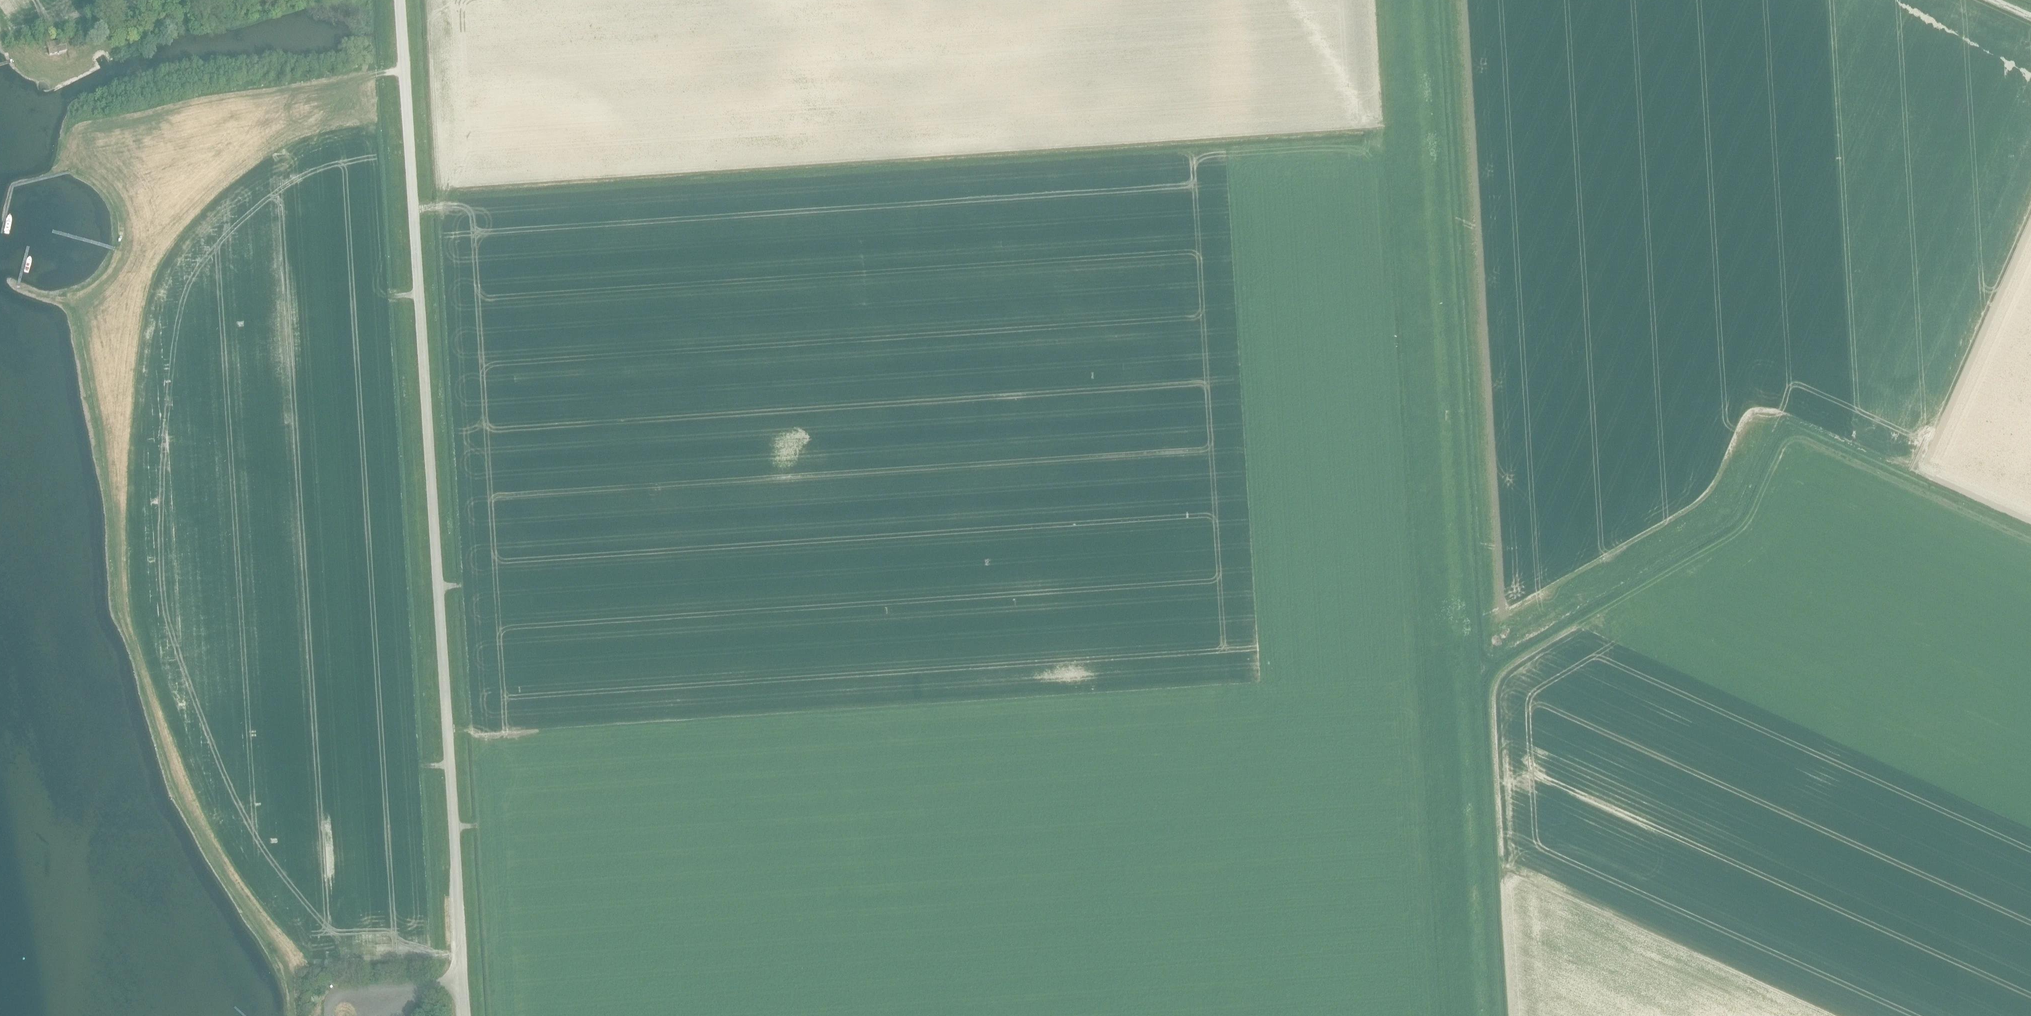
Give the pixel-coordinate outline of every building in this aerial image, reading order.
[(63,43),(49,46),(51,57),(66,54),(63,43)]
